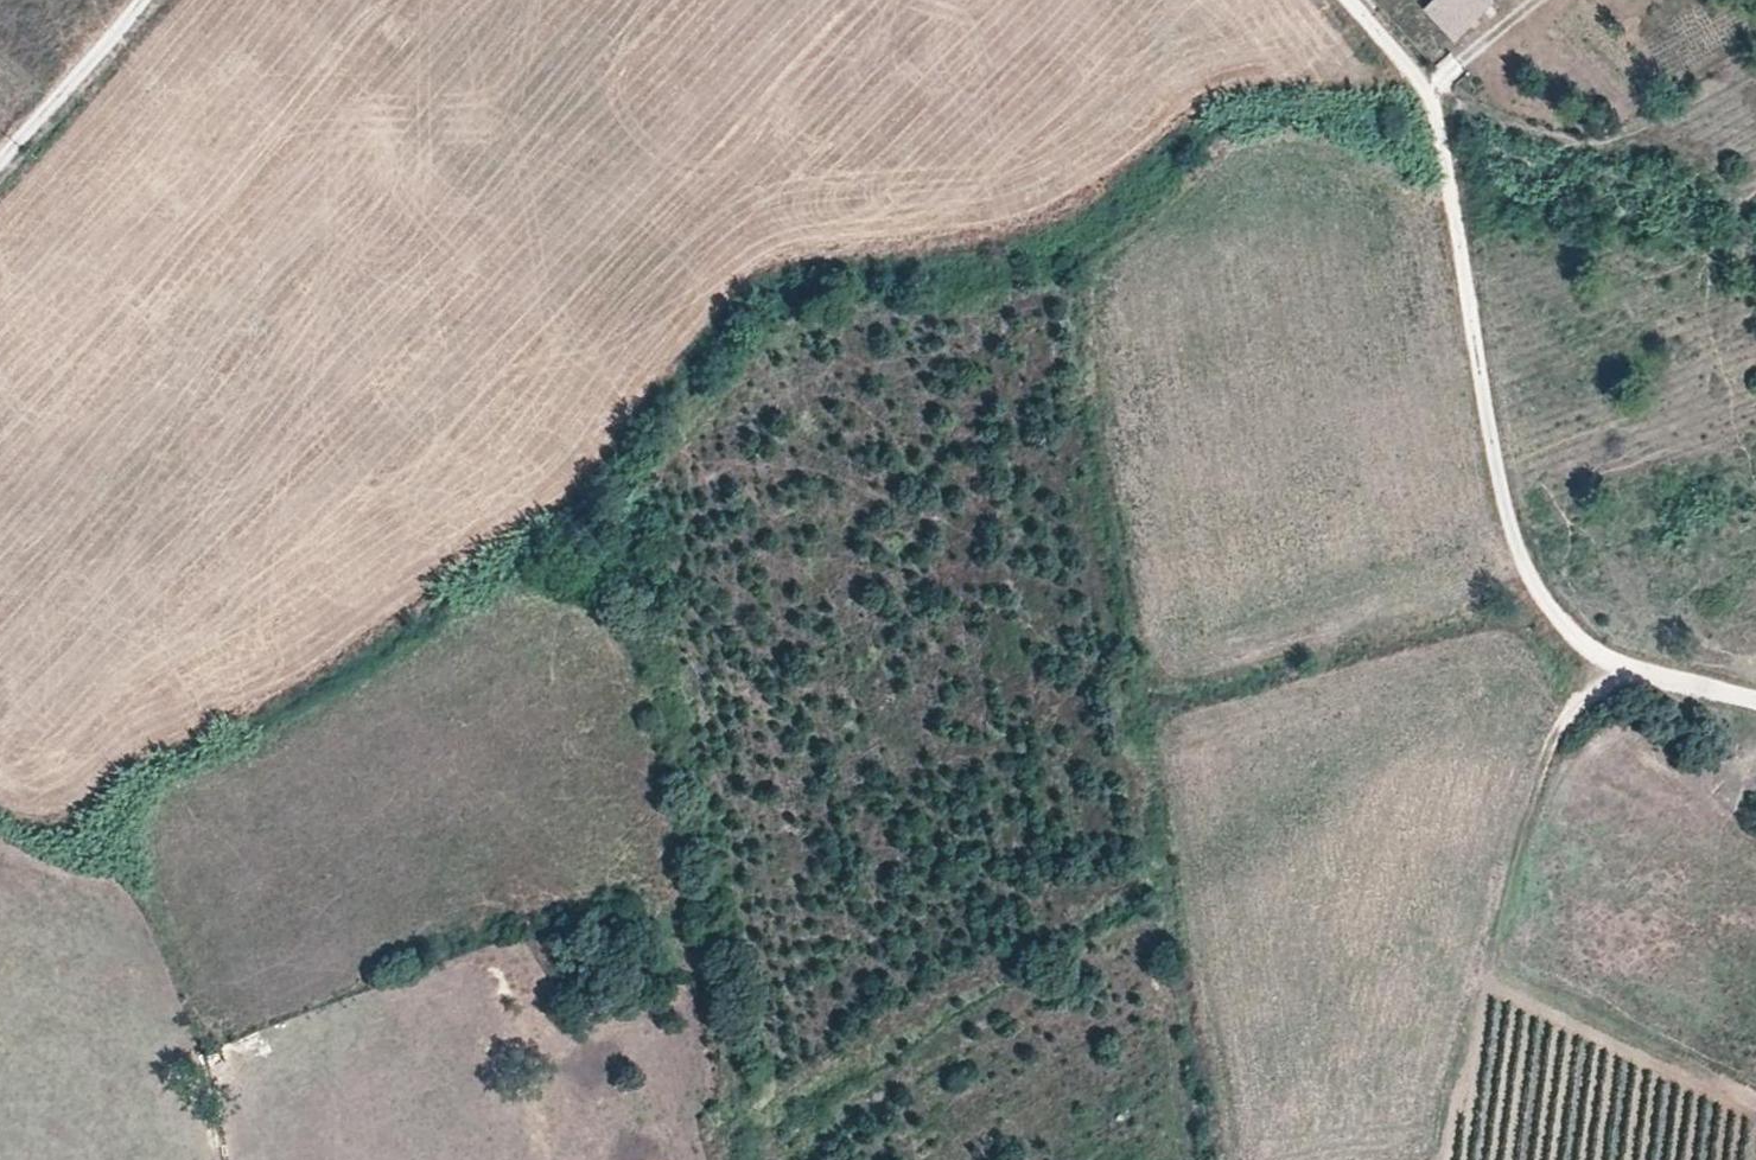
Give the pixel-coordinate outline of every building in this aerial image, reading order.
[(1426,10),(1459,38),(1492,0),(1435,0),(1426,10)] [(511,995),(501,962),(481,970),(490,1002),(511,995)]
